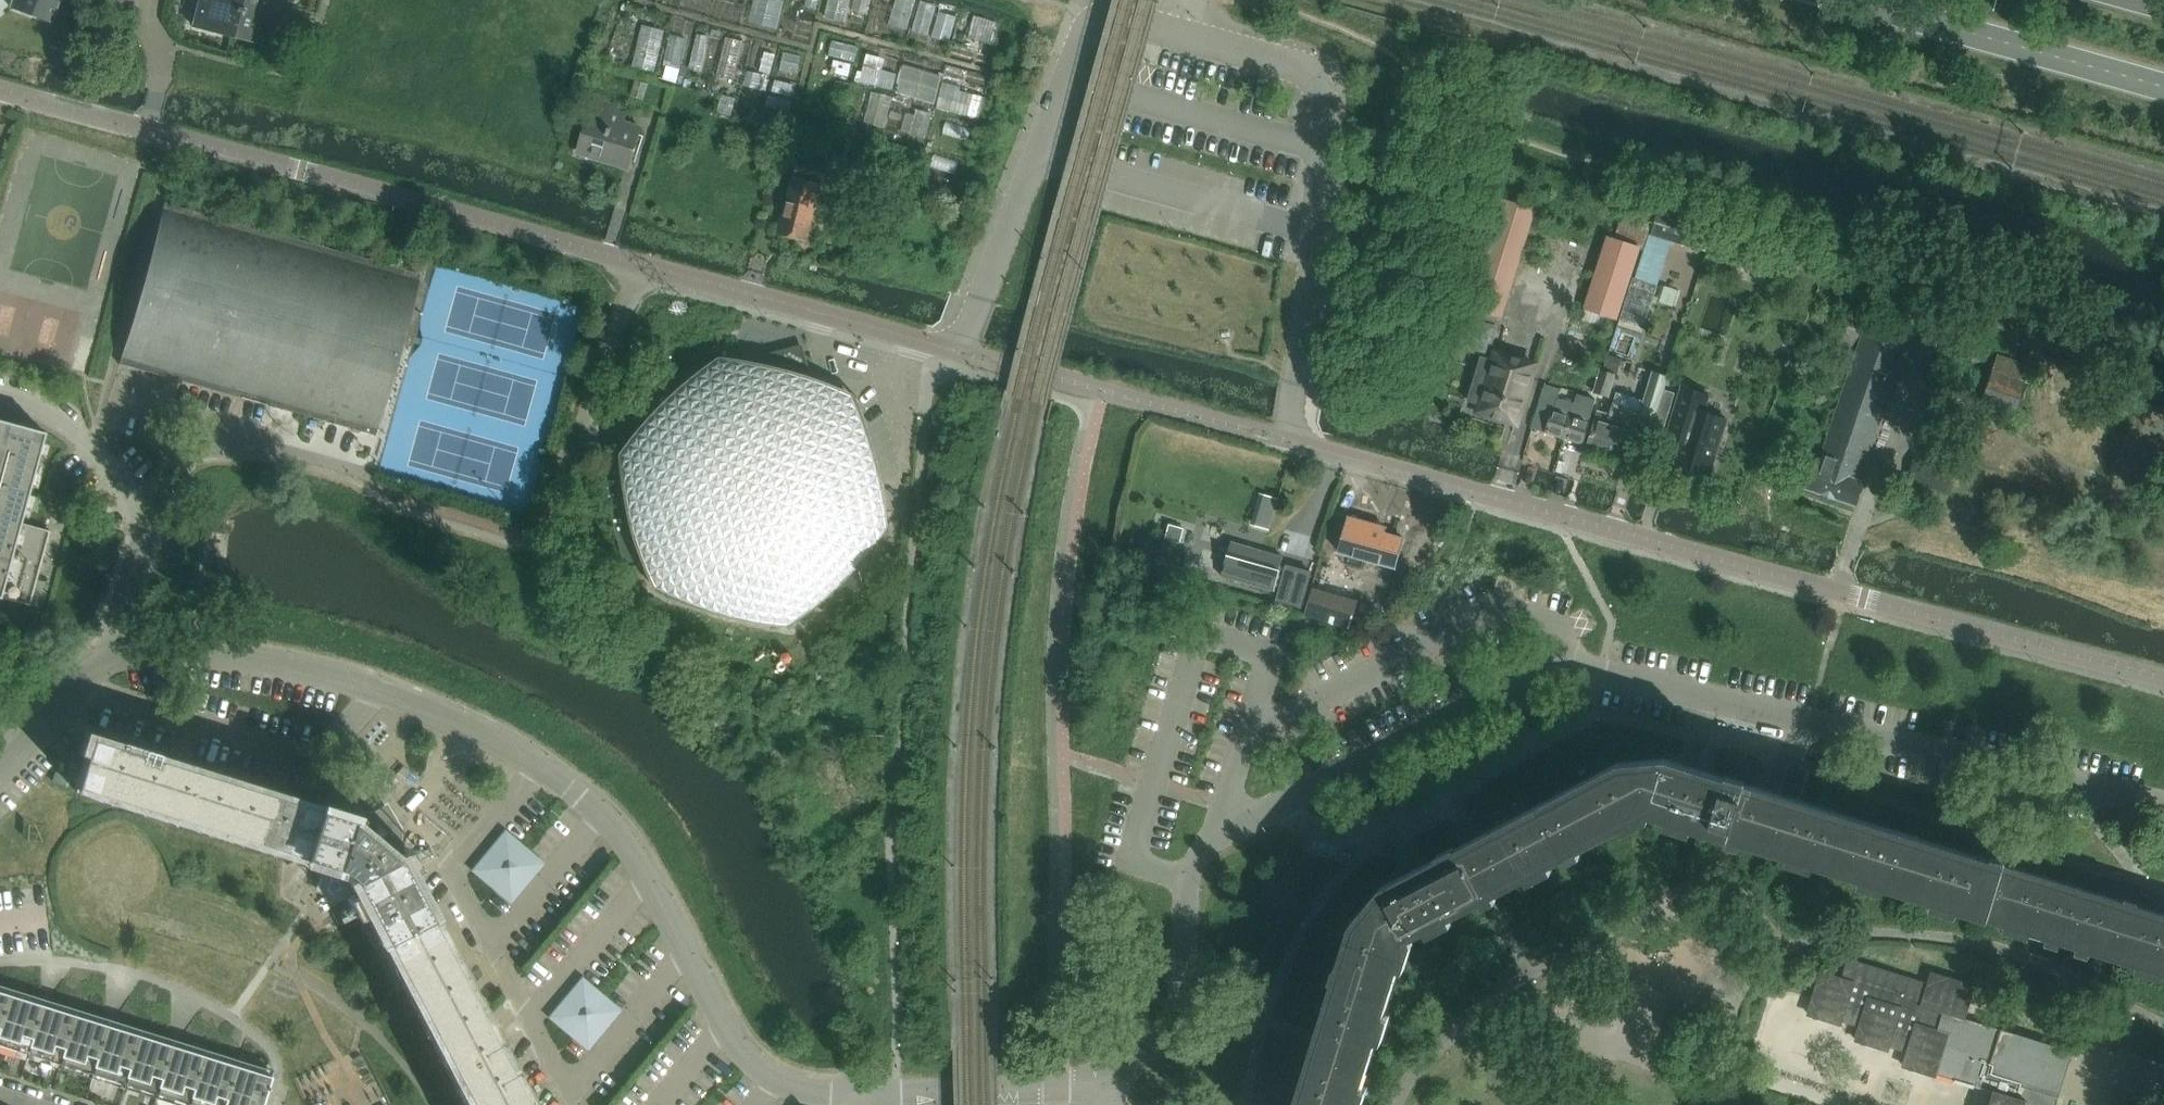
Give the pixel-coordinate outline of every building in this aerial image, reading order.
[(11,7),(51,22),(59,0),(13,0),(11,7)] [(242,0),(199,0),(193,24),(192,24),(192,25),(233,35),(242,0)] [(284,5),(264,0),(242,0),(233,35),(274,46),(275,45),(274,45),(284,5)] [(628,168),(640,128),(624,122),(627,110),(597,100),(580,153),(592,157),(628,168)] [(807,242),(821,184),(842,189),(846,170),(800,157),(796,171),(780,235),(807,242)] [(1503,316),(1536,210),(1502,200),(1470,306),(1503,316)] [(399,350),(421,273),(396,266),(164,202),(119,364),(375,436),(396,362),(391,360),(394,348),(399,350)] [(1661,210),(1653,236),(1698,249),(1706,223),(1661,210)] [(1618,319),(1641,248),(1607,237),(1585,308),(1618,319)] [(1859,480),(1913,322),(1856,303),(1839,350),(1856,356),(1818,467),(1810,465),(1801,488),(1856,505),(1864,482),(1859,480)] [(1489,356),(1496,329),(1467,321),(1460,348),(1489,356)] [(887,524),(856,400),(850,394),(812,384),(802,343),(801,343),(802,347),(737,362),(727,360),(725,361),(724,355),(719,356),(720,359),(707,368),(697,376),(687,384),(678,393),(667,403),(658,412),(649,422),(640,432),(632,442),(624,452),(621,452),(620,456),(626,458),(626,460),(657,583),(664,588),(703,600),(704,604),(709,605),(712,602),(756,615),(756,618),(761,620),(764,617),(786,623),(794,621),(814,601),(865,587),(858,559),(885,532),(887,524)] [(1482,358),(1469,400),(1481,404),(1479,411),(1516,423),(1533,369),(1535,365),(1497,353),(1496,357),(1495,361),(1482,358)] [(2016,417),(2033,367),(1998,356),(1981,406),(2016,417)] [(1595,393),(1609,398),(1615,376),(1601,372),(1595,393)] [(1628,458),(1638,426),(1649,430),(1668,378),(1668,377),(1655,374),(1641,412),(1613,404),(1610,414),(1598,411),(1588,445),(1628,458)] [(1565,439),(1576,404),(1559,399),(1561,390),(1546,385),(1532,429),(1547,433),(1565,439)] [(1666,438),(1680,443),(1674,464),(1709,475),(1727,420),(1705,413),(1710,396),(1682,387),(1666,438)] [(1565,439),(1582,444),(1595,400),(1578,395),(1576,404),(1565,439)] [(30,605),(51,531),(20,523),(44,435),(45,433),(45,432),(0,419),(0,597),(30,605)] [(1946,493),(1954,469),(1917,456),(1909,481),(1946,493)] [(1264,495),(1255,526),(1268,529),(1277,499),(1264,495)] [(1387,569),(1395,541),(1376,536),(1377,531),(1340,520),(1330,552),(1350,558),(1348,566),(1375,573),(1377,566),(1387,569)] [(1274,591),(1283,558),(1231,543),(1222,576),(1274,591)] [(1159,563),(1156,571),(1190,581),(1192,572),(1159,563)] [(1287,565),(1277,600),(1302,607),(1312,572),(1287,565)] [(1315,611),(1357,624),(1363,604),(1322,590),(1315,611)] [(399,853),(393,829),(379,817),(354,816),(355,814),(353,813),(352,817),(92,736),(75,791),(284,855),(336,872),(337,871),(348,880),(347,881),(459,1095),(510,1068),(461,975),(460,975),(429,916),(430,916),(398,855),(401,853),(401,852),(399,853)] [(1774,799),(1744,789),(1745,783),(1753,786),(1759,767),(1763,765),(1760,758),(1750,755),(1749,760),(1738,757),(1735,750),(1726,747),(1719,751),(1715,764),(1724,767),(1721,774),(1726,776),(1724,783),(1665,765),(1620,769),(1487,839),(1510,883),(1643,814),(1650,813),(1759,847),(1774,799)] [(2140,913),(1791,804),(1774,799),(1759,847),(2163,973),(2163,920),(2140,913)] [(1510,883),(1487,839),(1459,853),(1455,846),(1462,843),(1454,826),(1455,822),(1448,820),(1439,824),(1442,829),(1432,834),(1425,832),(1417,836),(1414,843),(1421,856),(1429,852),(1433,858),(1437,856),(1439,857),(1441,863),(1386,891),(1357,926),(1301,1104),(1354,1104),(1405,941),(1410,936),(1510,883)] [(525,847),(506,832),(498,842),(516,857),(525,847)] [(516,857),(498,842),(490,852),(508,867),(516,857)] [(543,862),(525,847),(516,857),(535,872),(543,862)] [(508,867),(490,852),(481,862),(500,877),(508,867)] [(535,872),(516,857),(508,867),(526,882),(535,872)] [(500,877),(481,862),(473,871),(491,887),(500,877)] [(526,882),(508,867),(500,877),(518,892),(526,882)] [(518,892),(500,877),(491,887),(510,902),(518,892)] [(2073,1051),(1964,1018),(1973,987),(1975,988),(1975,987),(1933,974),(1934,972),(1933,972),(1929,983),(1848,958),(1842,976),(1820,970),(1820,971),(1821,971),(1808,1014),(1839,1023),(1839,1025),(1840,1025),(1842,1019),(1861,1025),(1856,1040),(1887,1049),(1886,1051),(1888,1051),(1890,1045),(1908,1051),(1903,1066),(1934,1075),(1933,1077),(1935,1077),(1936,1074),(1993,1092),(1993,1093),(1994,1093),(1990,1104),(2057,1104),(2073,1051)] [(593,1004),(602,994),(583,979),(575,988),(593,1004)] [(197,1104),(262,1104),(271,1077),(268,1076),(270,1069),(265,1066),(259,1063),(254,1059),(248,1057),(241,1054),(239,1060),(170,1038),(0,985),(0,1043),(197,1104)] [(593,1004),(575,988),(567,998),(585,1014),(593,1004)] [(619,1009),(608,999),(602,994),(593,1004),(612,1019),(620,1009),(619,1009)] [(585,1014),(567,998),(558,1008),(577,1024),(585,1014)] [(612,1019),(593,1004),(585,1014),(603,1029),(612,1019)] [(568,1034),(577,1024),(558,1008),(550,1018),(568,1034)] [(603,1029),(585,1014),(577,1024),(595,1039),(603,1029)] [(595,1039),(577,1024),(568,1034),(587,1049),(595,1039)] [(510,1068),(459,1095),(464,1104),(529,1104),(510,1068)]
